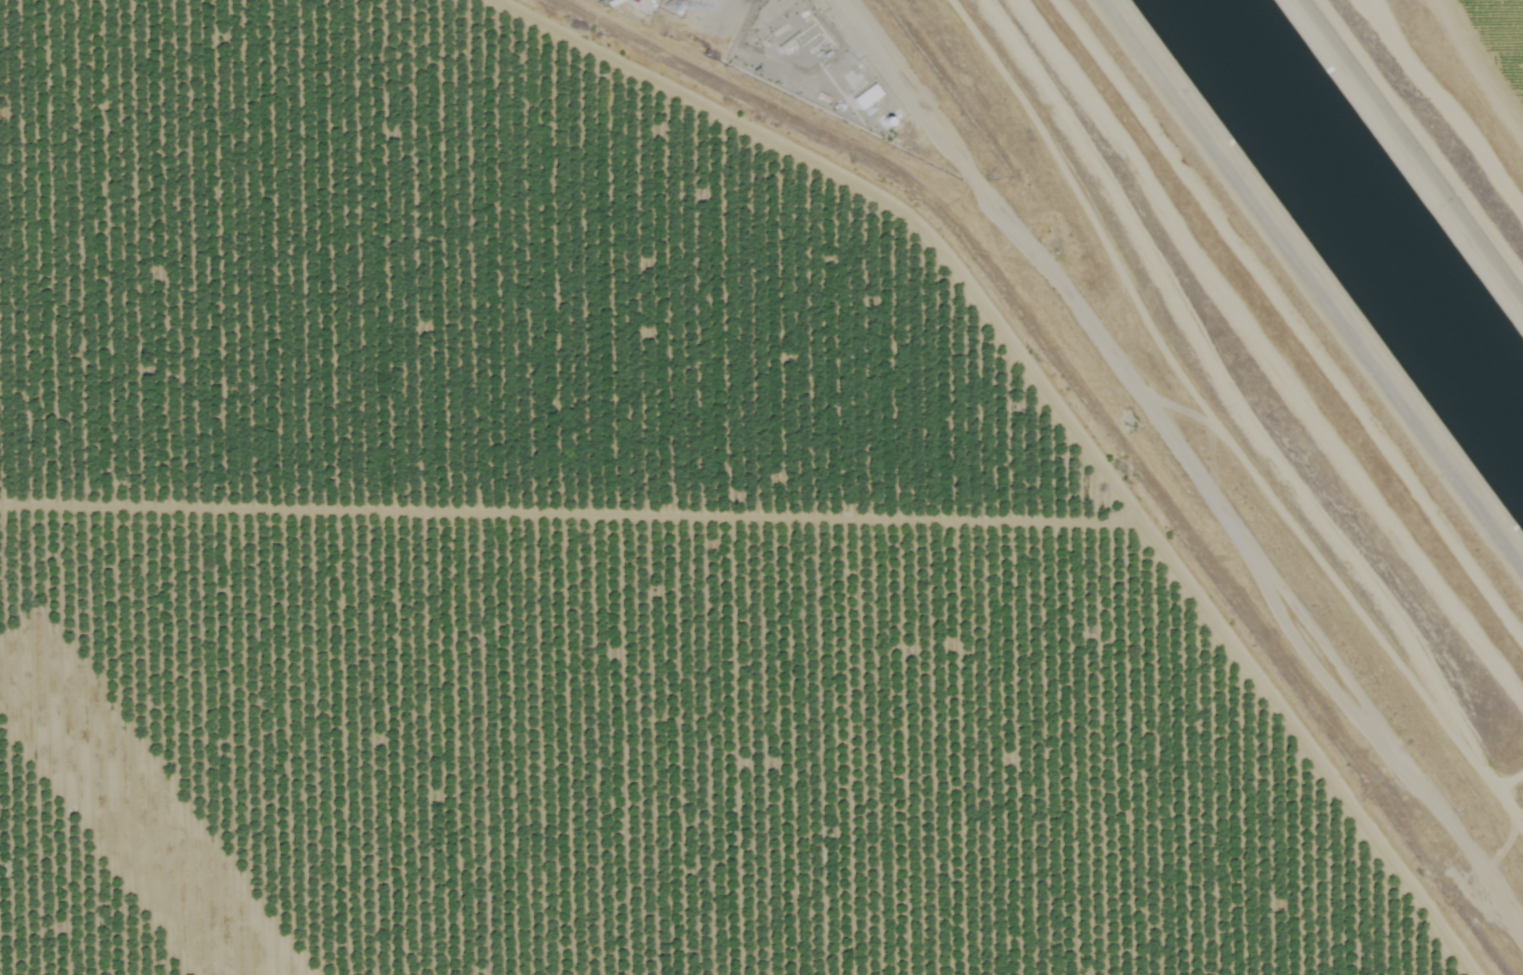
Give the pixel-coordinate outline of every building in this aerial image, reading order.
[(855,109),(877,94),(870,83),(848,98),(855,109)]
